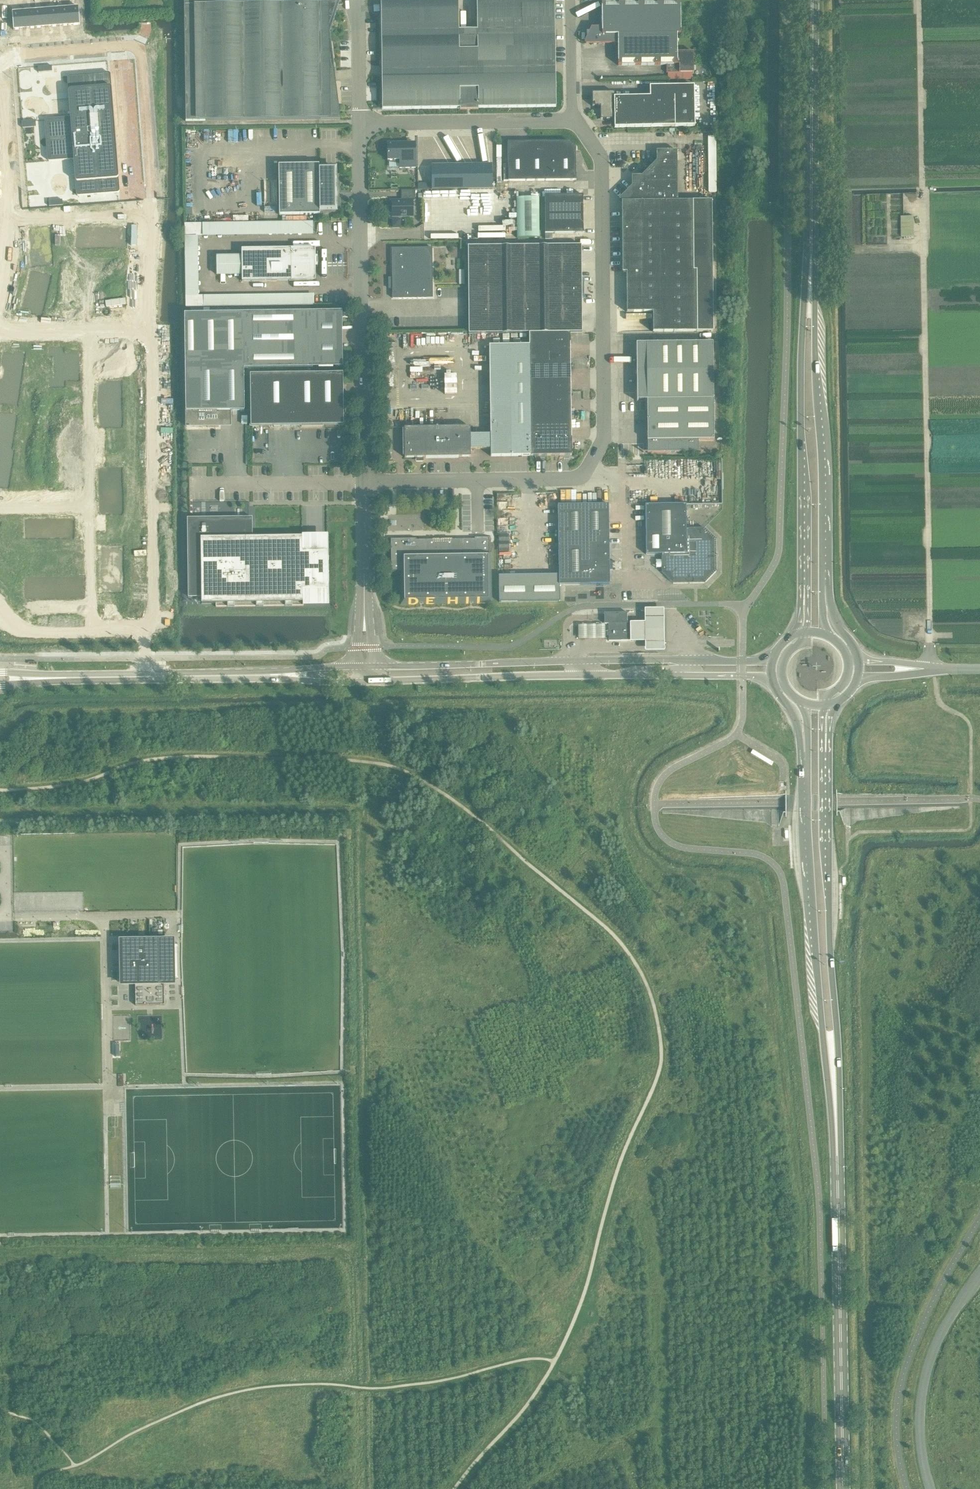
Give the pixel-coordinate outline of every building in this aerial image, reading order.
[(184,6),(185,122),(340,120),(339,113),(339,111),(335,81),(334,72),(329,33),(336,11),(340,0),(314,0),(314,4),(291,4),(291,0),(184,0),(184,6)] [(381,66),(382,109),(556,107),(554,0),(476,0),(477,40),(459,40),(458,0),(380,0),(381,66)] [(591,28),(584,43),(586,44),(618,44),(618,42),(618,35),(677,34),(680,34),(680,2),(601,3),(602,24),(602,27),(591,28)] [(78,7),(67,8),(68,26),(80,25),(78,7)] [(67,8),(56,9),(58,26),(68,26),(67,8)] [(56,9),(45,10),(47,27),(58,26),(56,9)] [(45,10),(34,11),(36,28),(47,27),(45,10)] [(23,11),(12,12),(13,30),(25,29),(23,11)] [(34,11),(23,11),(25,29),(36,28),(34,11)] [(618,35),(618,42),(618,44),(618,66),(666,65),(666,73),(668,73),(668,80),(692,79),(692,73),(693,73),(693,52),(677,52),(677,34),(618,35)] [(44,122),(47,159),(48,160),(48,161),(49,161),(50,161),(73,160),(76,194),(76,195),(77,195),(77,196),(78,196),(79,196),(117,193),(118,193),(119,192),(119,191),(119,190),(110,75),(110,74),(109,73),(108,73),(70,76),(69,76),(68,76),(67,77),(67,78),(70,118),(47,119),(46,120),(45,120),(45,121),(44,122)] [(614,92),(592,93),(592,106),(600,106),(600,120),(614,120),(614,128),(694,126),(694,86),(674,86),(674,96),(614,97),(614,92)] [(508,169),(503,169),(504,181),(508,181),(576,180),(575,147),(569,141),(507,142),(507,143),(508,169)] [(408,143),(387,143),(387,160),(389,160),(389,168),(399,168),(415,168),(415,143),(414,143),(408,143)] [(631,186),(618,199),(626,207),(621,211),(622,272),(626,272),(626,312),(652,312),(653,332),(697,332),(713,332),(711,201),(692,201),(677,201),(677,151),(656,151),(656,161),(641,176),(631,176),(631,186)] [(319,165),(278,165),(279,215),(319,215),(319,211),(335,210),(335,179),(335,168),(319,169),(319,165)] [(492,165),(431,166),(432,190),(492,189),(492,165)] [(390,205),(388,207),(388,211),(390,213),(392,213),(392,217),(413,217),(413,200),(415,200),(415,190),(401,190),(401,200),(392,200),(392,205),(390,205)] [(575,195),(545,196),(546,234),(583,233),(582,194),(575,195)] [(539,198),(516,198),(517,238),(539,238),(539,198)] [(913,217),(901,217),(902,238),(914,237),(913,217)] [(400,219),(392,219),(392,228),(400,227),(400,219)] [(202,223),(184,223),(184,236),(198,236),(202,236),(202,223)] [(101,227),(101,252),(101,249),(112,249),(112,252),(113,252),(113,226),(101,227)] [(125,226),(113,226),(113,252),(125,251),(125,226)] [(54,227),(29,229),(30,241),(55,239),(54,227)] [(89,227),(76,227),(76,247),(88,247),(88,252),(89,252),(89,227)] [(101,227),(89,227),(89,252),(101,252),(101,227)] [(55,239),(30,241),(31,253),(56,251),(51,251),(50,240),(55,240),(55,239)] [(581,245),(468,246),(468,334),(529,333),(570,333),(582,333),(581,245)] [(311,248),(242,249),(242,281),(312,280),(312,265),(317,265),(316,256),(312,256),(311,248)] [(392,278),(388,278),(389,288),(392,288),(392,298),(432,298),(432,248),(392,248),(392,278)] [(56,251),(31,253),(32,265),(57,263),(56,251)] [(28,282),(52,288),(55,276),(31,270),(28,282)] [(28,282),(25,294),(49,300),(47,299),(50,288),(52,289),(52,288),(28,282)] [(25,295),(22,306),(32,309),(31,312),(41,315),(42,311),(46,312),(49,300),(25,294),(25,295)] [(81,295),(70,296),(70,313),(81,313),(81,295)] [(92,295),(81,295),(81,313),(92,313),(92,295)] [(103,295),(92,295),(92,313),(103,313),(103,295)] [(114,295),(103,295),(103,313),(114,313),(114,295)] [(125,295),(114,295),(114,313),(126,313),(125,295)] [(198,296),(185,296),(185,307),(203,307),(203,296),(198,296)] [(312,312),(184,314),(185,412),(186,412),(186,427),(207,427),(218,427),(218,416),(217,416),(217,411),(244,411),(244,369),(312,368),(312,312)] [(570,333),(529,333),(529,345),(529,349),(570,349),(570,333)] [(713,342),(636,343),(637,400),(647,400),(647,452),(644,452),(644,453),(647,453),(698,452),(702,452),(698,452),(698,441),(714,440),(713,342)] [(470,427),(404,428),(404,458),(470,457),(470,449),(490,449),(490,456),(531,456),(530,410),(530,395),(530,380),(530,365),(529,349),(529,345),(489,345),(490,434),(470,434),(470,427)] [(63,348),(50,348),(50,355),(55,355),(55,367),(78,367),(78,354),(63,355),(63,348)] [(570,349),(529,349),(530,365),(570,364),(570,349)] [(4,353),(2,366),(22,369),(24,353),(14,351),(14,355),(4,353)] [(570,364),(530,365),(530,380),(570,380),(570,364)] [(0,378),(20,381),(22,369),(2,366),(0,378)] [(55,379),(50,379),(51,386),(63,386),(63,380),(78,379),(78,367),(55,367),(55,379)] [(343,373),(291,374),(292,426),(323,426),(323,425),(325,425),(325,426),(334,426),(334,425),(342,425),(342,416),(343,416),(343,407),(342,407),(342,405),(343,405),(343,373)] [(291,374),(250,375),(251,427),(251,426),(260,426),(260,427),(269,427),(269,426),(271,426),(292,426),(291,374)] [(18,393),(20,381),(0,378),(0,390),(18,393)] [(570,380),(530,380),(530,395),(571,395),(570,380)] [(120,382),(98,382),(99,397),(120,397),(120,382)] [(16,405),(18,393),(0,390),(0,402),(16,405)] [(78,391),(60,392),(60,403),(78,403),(78,391)] [(571,395),(530,395),(530,410),(571,410),(571,395)] [(120,397),(99,397),(99,411),(121,411),(120,397)] [(78,403),(60,403),(60,414),(78,414),(78,403)] [(571,410),(530,410),(531,456),(571,455),(571,410)] [(121,411),(99,411),(99,426),(121,426),(121,411)] [(14,427),(16,415),(0,413),(0,425),(14,427)] [(78,414),(60,414),(60,425),(78,425),(78,414)] [(12,439),(14,427),(0,425),(0,437),(12,439)] [(78,425),(60,425),(61,436),(78,436),(78,425)] [(78,436),(61,436),(61,447),(78,447),(78,436)] [(13,451),(11,451),(12,439),(0,437),(0,449),(13,451)] [(78,447),(61,447),(61,458),(78,458),(78,447)] [(11,463),(13,451),(0,449),(0,462),(11,463)] [(78,458),(61,458),(61,469),(78,469),(78,458)] [(9,475),(11,463),(0,462),(0,474),(9,475)] [(121,468),(99,469),(99,483),(121,483),(121,468)] [(78,469),(61,469),(61,480),(79,480),(78,469)] [(7,487),(9,475),(0,474),(0,486),(7,487)] [(79,480),(61,480),(61,491),(79,491),(79,480)] [(121,483),(99,483),(100,498),(121,498),(121,483)] [(121,498),(100,498),(100,513),(122,512),(121,498)] [(608,504),(557,505),(558,574),(559,585),(560,585),(564,585),(589,585),(610,584),(609,523),(608,514),(608,504)] [(686,504),(645,505),(645,529),(646,554),(661,554),(661,572),(673,583),(705,583),(716,571),(716,539),(704,528),(686,528),(686,504)] [(200,518),(187,518),(188,597),(199,597),(201,597),(200,538),(252,537),(252,517),(207,518),(207,516),(200,516),(200,518)] [(73,517),(61,518),(61,538),(74,538),(73,517)] [(37,518),(24,518),(25,538),(37,538),(37,518)] [(49,518),(37,518),(37,538),(49,538),(49,518)] [(61,518),(49,518),(49,538),(61,538),(61,518)] [(252,537),(200,538),(201,597),(201,601),(201,603),(201,604),(216,604),(216,607),(303,606),(303,603),(328,602),(328,551),(322,551),(318,551),(318,546),(311,546),(311,551),(303,551),(303,536),(252,537)] [(418,537),(389,537),(389,541),(389,544),(389,573),(400,573),(400,593),(400,604),(492,603),(492,551),(491,551),(491,542),(491,540),(491,536),(473,536),(473,539),(472,539),(418,540),(418,537)] [(122,547),(100,547),(100,562),(122,562),(122,547)] [(122,562),(100,562),(100,576),(122,576),(122,562)] [(122,576),(100,576),(101,591),(122,591),(122,576)] [(60,577),(48,578),(49,598),(60,598),(60,577)] [(71,577),(60,577),(60,598),(71,598),(71,577)] [(83,577),(71,577),(71,598),(83,598),(83,577)] [(37,578),(25,578),(25,598),(37,598),(37,578)] [(48,578),(37,578),(37,598),(49,598),(48,578)] [(664,608),(645,609),(645,622),(631,622),(631,641),(645,641),(645,651),(664,651),(664,608)] [(627,612),(604,613),(604,614),(604,622),(604,624),(608,624),(608,641),(629,641),(631,641),(631,632),(631,623),(629,623),(627,623),(627,622),(627,614),(627,612)] [(578,625),(578,639),(605,639),(605,625),(578,625)] [(134,940),(121,940),(122,985),(135,984),(135,986),(135,1006),(165,1005),(164,985),(164,982),(161,982),(161,978),(175,978),(177,978),(177,976),(177,947),(177,944),(175,944),(160,944),(160,940),(163,940),(163,939),(134,940)]
